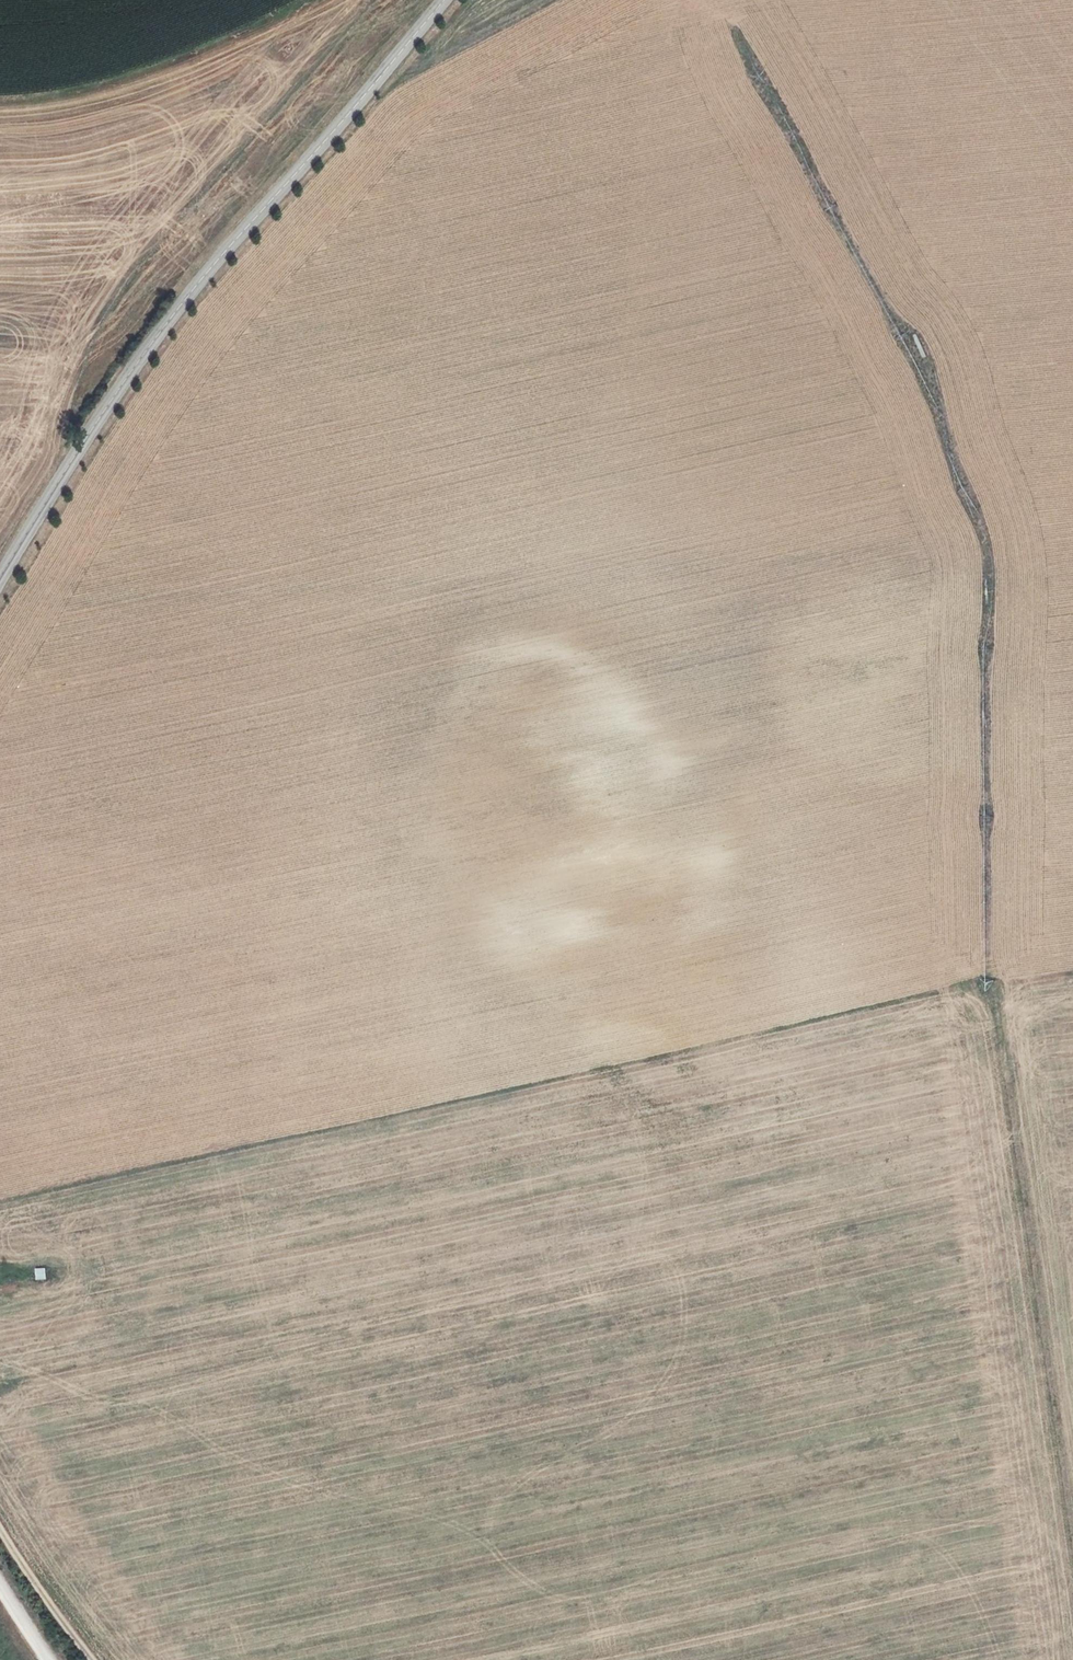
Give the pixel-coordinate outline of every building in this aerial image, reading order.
[(46,1280),(45,1268),(34,1269),(35,1281),(46,1280)]
